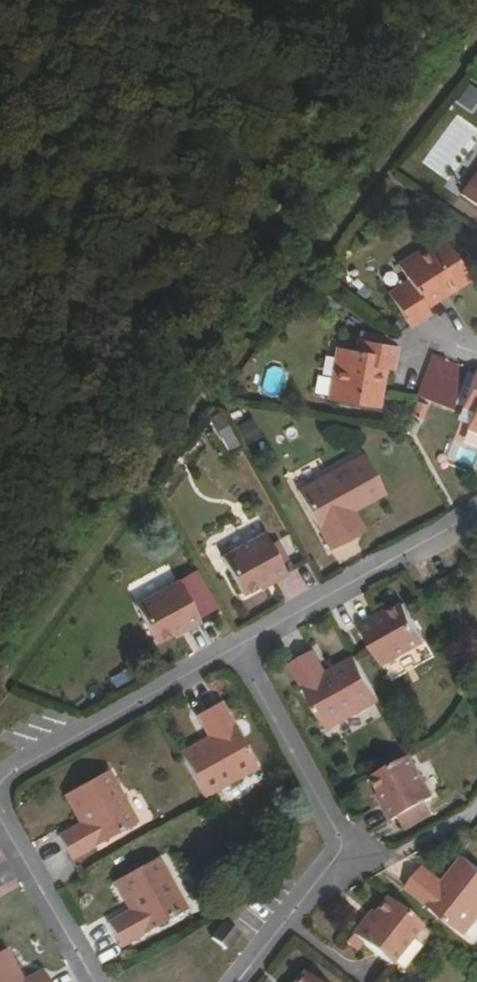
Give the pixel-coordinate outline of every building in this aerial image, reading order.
[(466,203),(476,188),(476,170),(458,198),(466,203)] [(466,203),(476,211),(476,188),(466,203)] [(454,294),(470,284),(443,241),(399,269),(407,285),(389,297),(410,332),(430,319),(426,312),(439,303),(438,297),(451,288),(454,294)] [(438,297),(439,303),(454,294),(451,288),(438,297)] [(383,395),(384,393),(378,392),(382,372),(388,374),(393,375),(398,350),(358,343),(356,355),(338,352),(330,403),(379,412),(383,395)] [(378,392),(384,393),(388,374),(382,372),(378,392)] [(476,374),(464,412),(472,416),(467,432),(476,436),(476,374)] [(226,421),(215,428),(217,433),(225,447),(236,441),(226,421)] [(353,511),(355,515),(386,498),(364,458),(299,494),(331,554),(355,541),(343,518),(353,511)] [(365,535),(355,515),(353,511),(343,518),(355,541),(365,535)] [(281,568),(271,549),(265,538),(224,561),(245,599),(261,590),(272,583),(275,587),(288,579),(281,568)] [(279,545),(271,549),(281,568),(288,563),(279,545)] [(167,563),(125,585),(132,599),(175,578),(167,563)] [(272,583),(261,590),(263,593),(275,587),(272,583)] [(186,631),(188,636),(202,628),(179,586),(137,610),(158,647),(174,638),(186,631)] [(378,625),(375,621),(362,629),(385,671),(427,647),(406,609),(391,618),(378,625)] [(388,614),(375,621),(378,625),(391,618),(388,614)] [(176,642),(188,636),(186,631),(174,638),(176,642)] [(382,705),(357,661),(328,676),(315,655),(293,668),(329,732),(382,705)] [(211,743),(182,758),(207,802),(258,774),(222,709),(199,721),(211,743)] [(400,822),(430,805),(435,801),(412,759),(374,780),(384,797),(391,808),(386,812),(393,825),(400,822)] [(111,776),(67,799),(83,829),(61,842),(74,865),(140,827),(111,776)] [(391,808),(384,797),(379,799),(386,812),(391,808)] [(437,818),(430,805),(400,822),(408,836),(437,818)] [(409,892),(468,938),(476,926),(476,869),(466,860),(445,886),(425,871),(409,892)] [(160,863),(116,887),(132,915),(110,927),(123,950),(188,914),(160,863)] [(395,968),(425,929),(390,902),(378,915),(371,924),(367,922),(355,938),(366,947),(395,968)] [(371,924),(378,915),(374,913),(367,922),(371,924)] [(226,927),(214,942),(229,954),(241,940),(226,927)] [(366,947),(355,938),(350,944),(361,953),(366,947)] [(7,952),(0,956),(0,981),(24,981),(7,952)] [(43,972),(24,981),(48,981),(43,972)]
